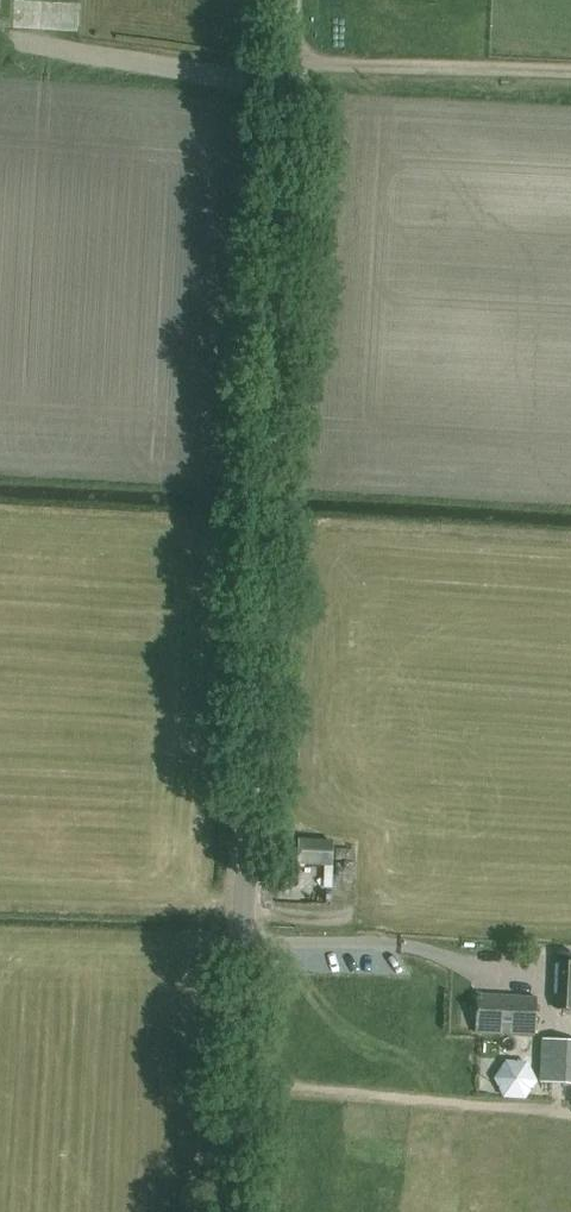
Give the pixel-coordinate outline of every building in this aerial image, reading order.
[(310,864),(331,862),(329,851),(308,853),(310,864)] [(557,1009),(570,1010),(570,962),(559,962),(557,1009)] [(475,1034),(534,1037),(536,997),(477,995),(475,1034)] [(553,1084),(570,1085),(570,1040),(555,1040),(553,1084)] [(501,1099),(537,1097),(535,1062),(500,1063),(501,1099)]
